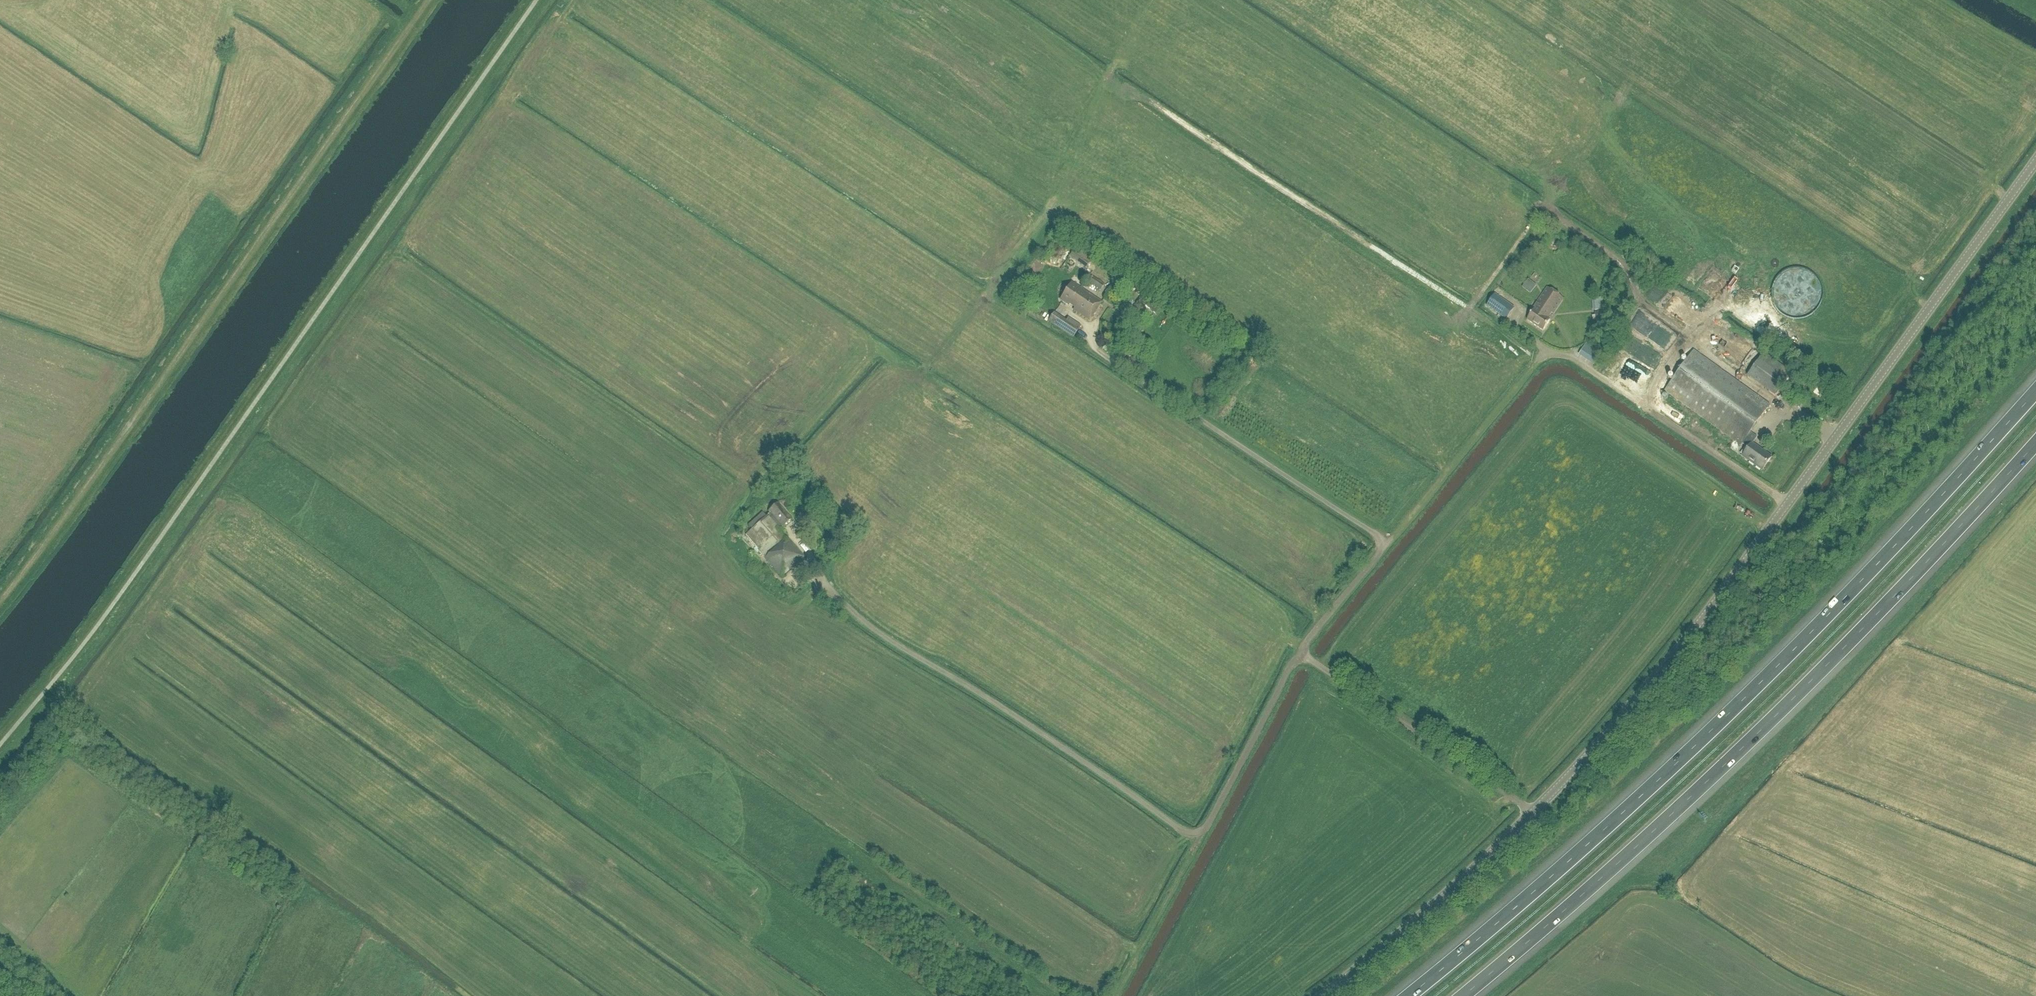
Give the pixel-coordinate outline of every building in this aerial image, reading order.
[(1073,252),(1069,257),(1086,269),(1089,263),(1073,252)] [(1104,285),(1091,275),(1087,281),(1100,291),(1104,285)] [(1089,321),(1102,303),(1072,283),(1060,300),(1068,306),(1069,304),(1075,308),(1073,310),(1089,321)] [(1563,298),(1549,288),(1538,303),(1538,304),(1534,309),(1535,310),(1528,320),(1542,330),(1550,320),(1547,318),(1551,312),(1553,313),(1563,298)] [(1498,310),(1503,302),(1492,295),(1487,302),(1498,310)] [(1054,313),(1048,322),(1073,339),(1081,327),(1068,318),(1066,321),(1054,313)] [(1648,363),(1656,356),(1647,346),(1639,354),(1648,363)] [(1757,437),(1750,432),(1770,405),(1694,351),(1665,392),(1741,446),(1742,444),(1748,449),(1742,457),(1762,471),(1772,458),(1753,444),(1757,437)] [(1764,353),(1747,377),(1776,398),(1793,374),(1764,353)] [(1273,383),(1268,388),(1272,392),(1277,387),(1273,383)] [(786,540),(783,538),(781,531),(779,529),(781,527),(783,528),(792,520),(778,504),(769,512),(770,513),(745,535),(765,558),(765,559),(780,577),(803,557),(787,539),(786,540)]
